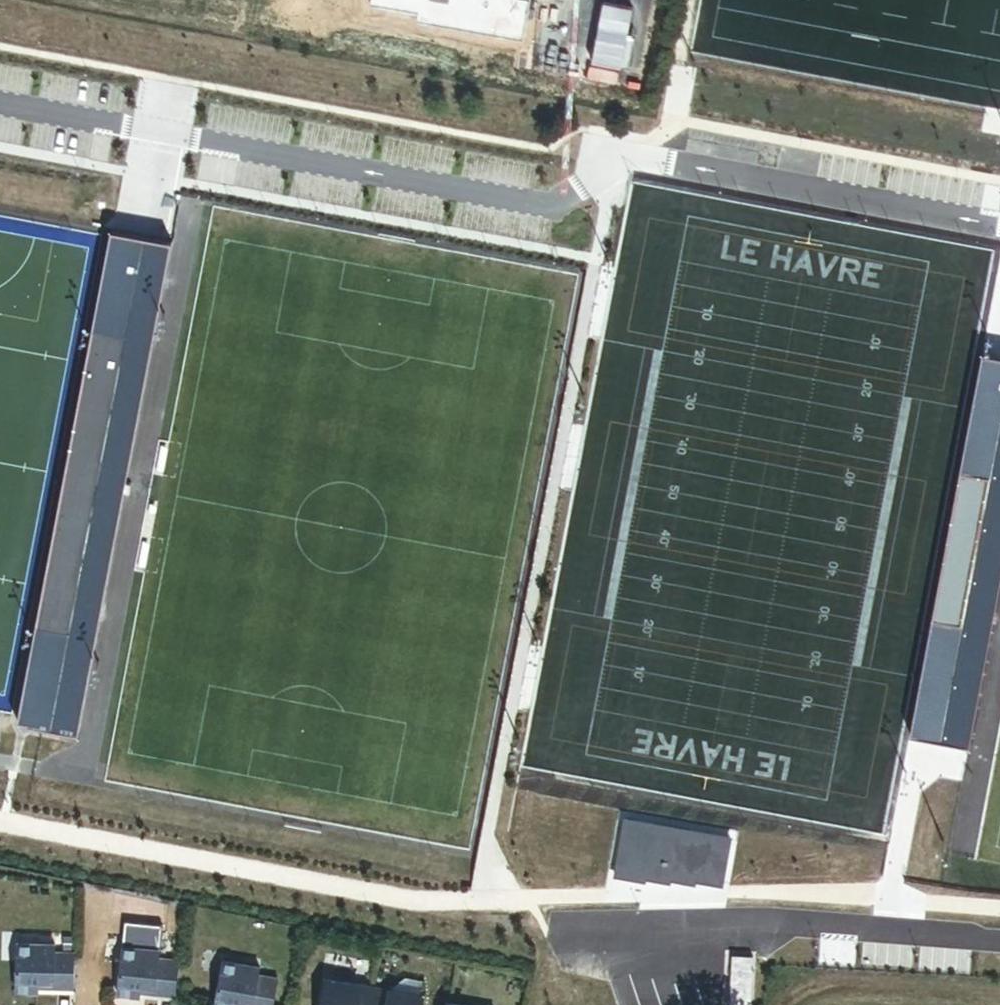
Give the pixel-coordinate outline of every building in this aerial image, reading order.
[(369,2),(524,31),(530,0),(370,0),(369,2)] [(167,242),(124,233),(25,722),(68,731),(167,242)] [(625,819),(613,877),(641,883),(642,878),(670,884),(671,880),(696,885),(696,883),(722,888),(731,840),(625,819)] [(75,989),(76,953),(56,952),(56,944),(18,943),(17,990),(40,991),(40,988),(75,989)] [(176,997),(180,960),(160,958),(161,950),(123,946),(118,993),(141,996),(141,993),(176,997)] [(280,980),(260,976),(262,968),(224,960),(216,1004),(275,1004),(280,980)] [(327,978),(323,1004),(422,1004),(423,995),(327,978)]
